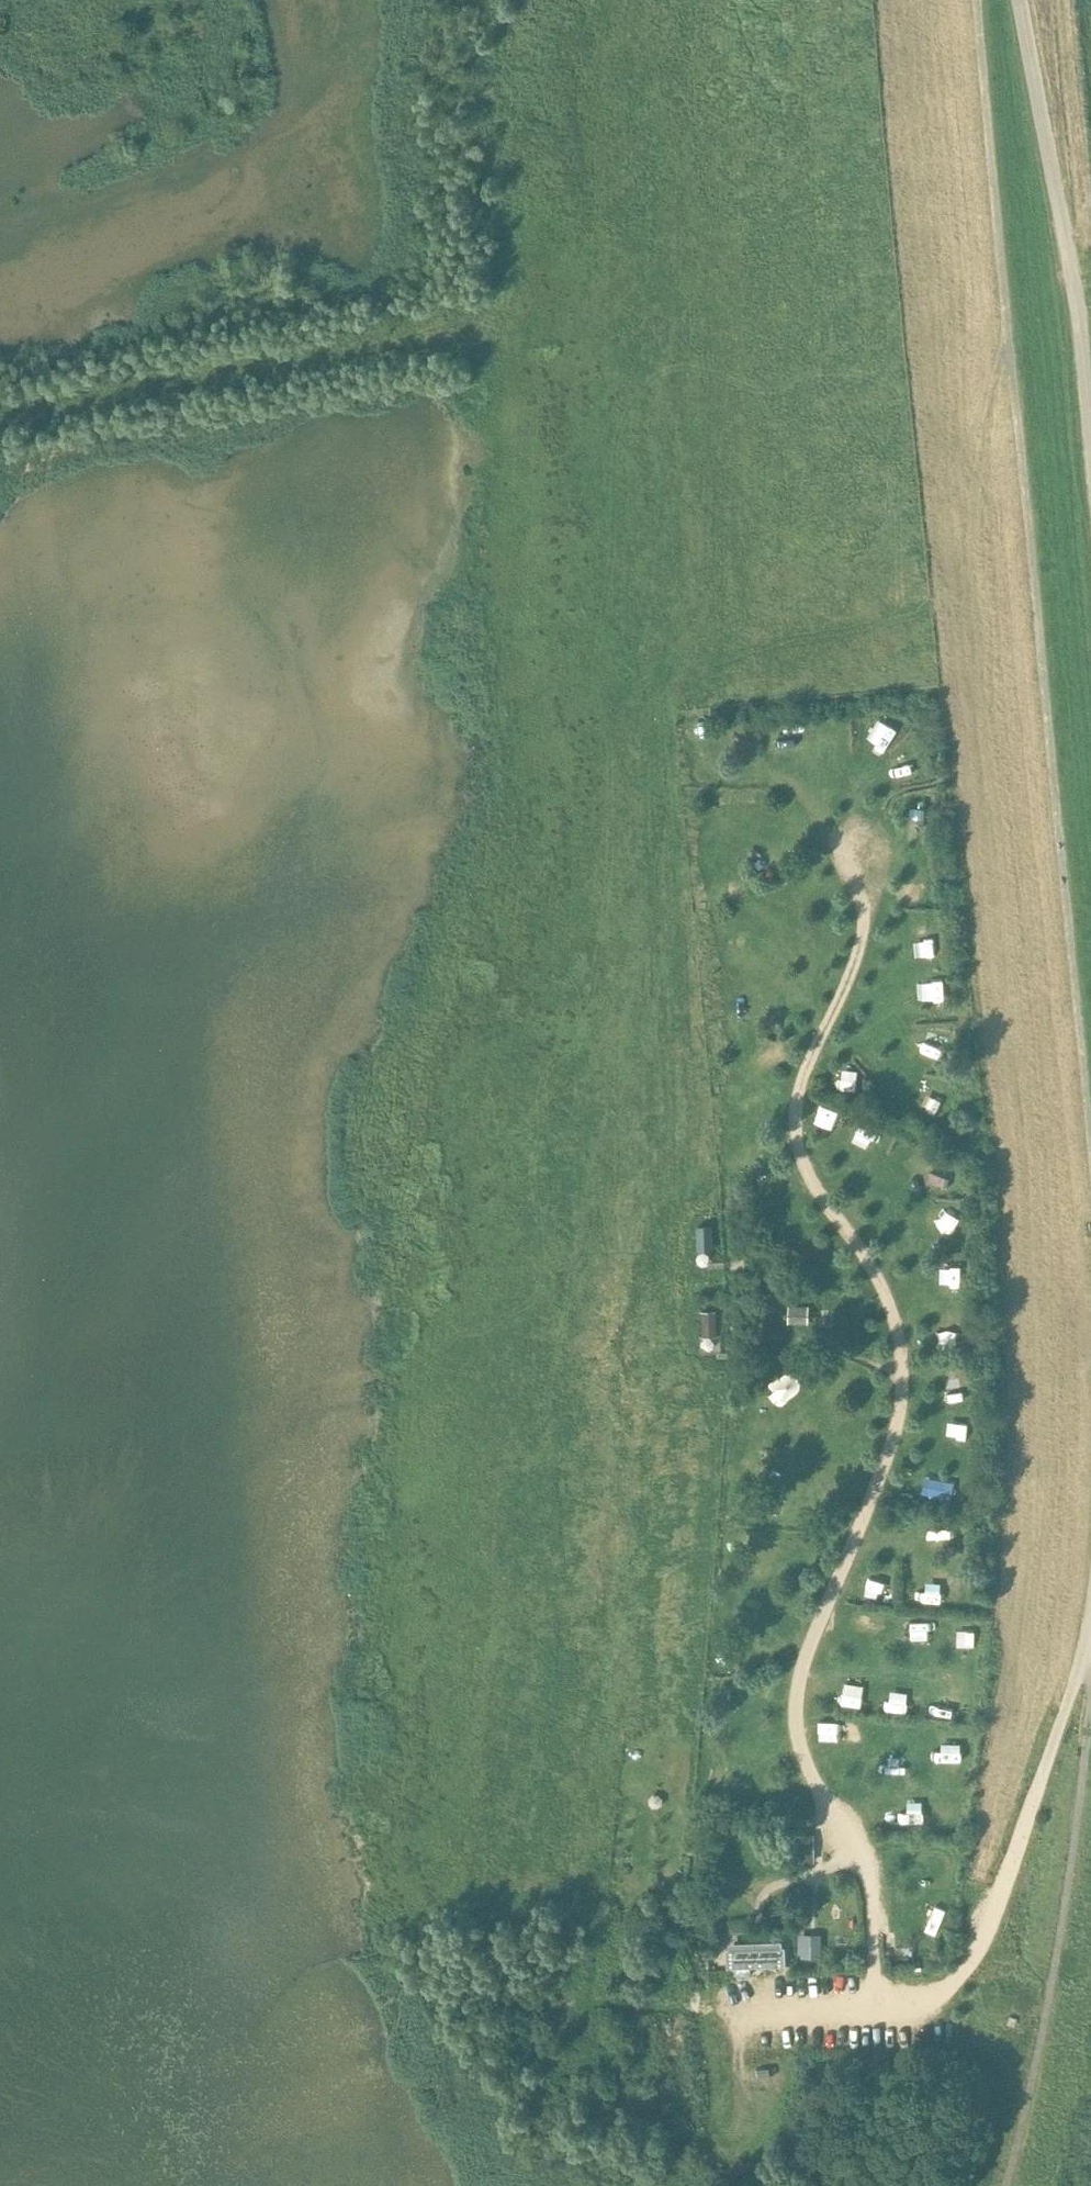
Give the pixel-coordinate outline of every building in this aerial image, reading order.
[(716,1310),(701,1310),(702,1336),(717,1335),(716,1310)] [(821,1934),(797,1934),(797,1954),(800,1954),(800,1958),(821,1958),(821,1934)] [(728,1950),(726,1950),(726,1966),(775,1965),(774,1949),(771,1949),(728,1950)]
